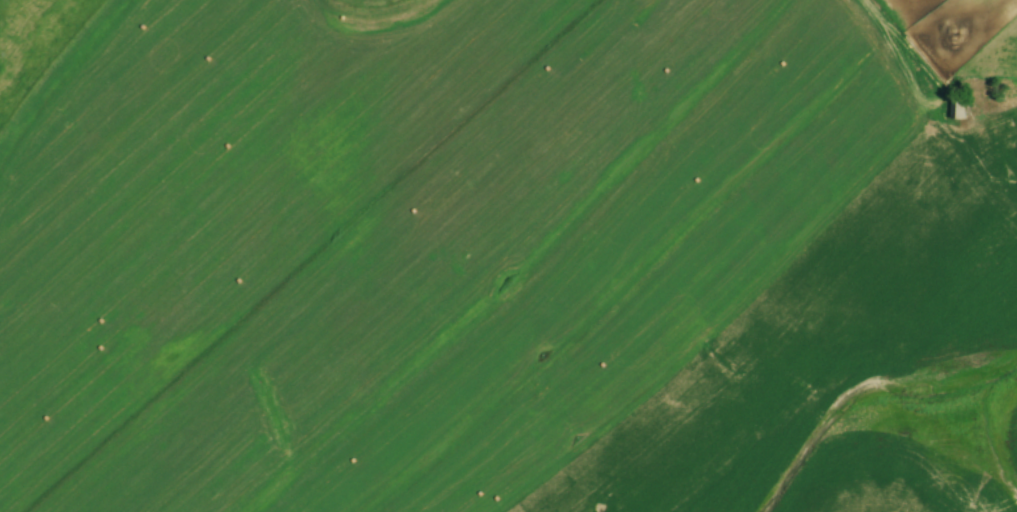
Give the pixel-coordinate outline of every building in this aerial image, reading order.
[(950,99),(950,119),(964,119),(964,99),(950,99)]
